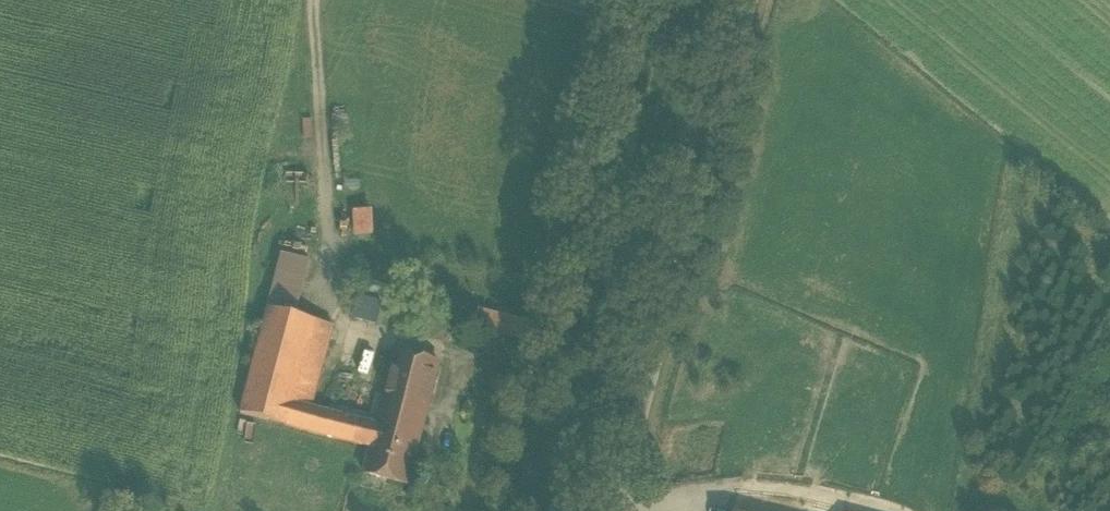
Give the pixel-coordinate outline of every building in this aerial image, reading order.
[(370,210),(355,211),(355,236),(371,235),(370,210)] [(282,255),(268,308),(296,315),(310,262),(282,255)] [(381,302),(359,297),(354,319),(376,324),(381,302)] [(240,414),(304,431),(311,407),(333,325),(296,315),(268,308),(240,414)] [(474,328),(525,341),(529,324),(478,312),(474,328)] [(438,363),(395,352),(377,425),(373,437),(416,449),(438,363)] [(377,425),(311,407),(304,431),(370,448),(373,437),(377,425)] [(416,449),(373,437),(370,448),(364,474),(406,485),(416,449)]
